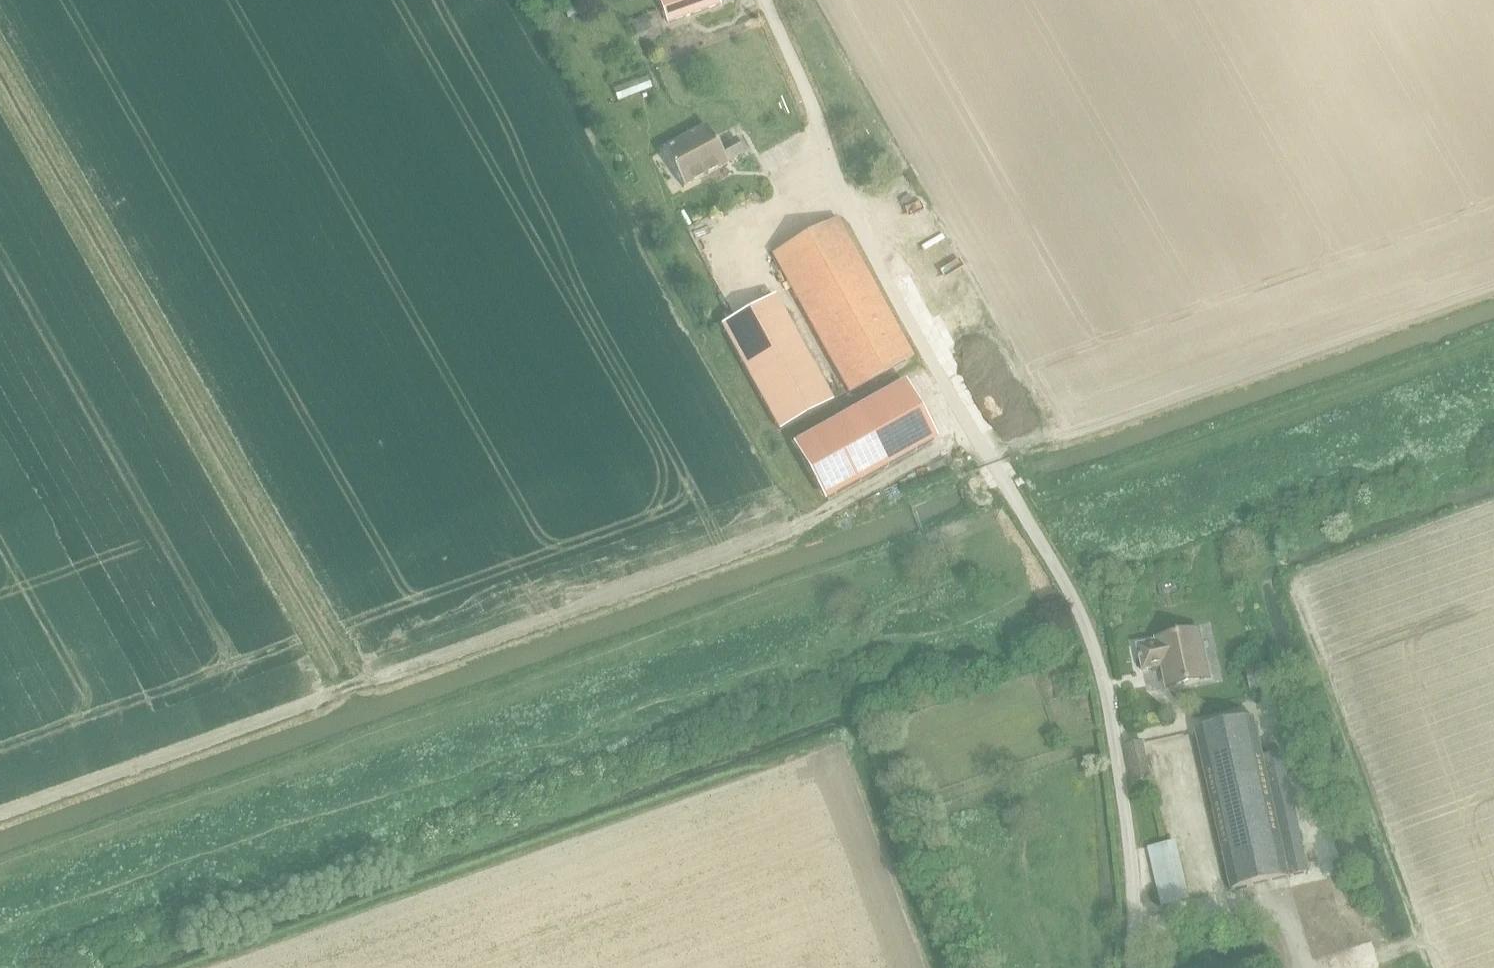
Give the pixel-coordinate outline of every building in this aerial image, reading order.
[(718,0),(660,0),(668,23),(720,5),(718,0)] [(568,19),(579,14),(575,4),(564,8),(568,19)] [(707,113),(695,120),(700,129),(663,150),(674,170),(683,188),(727,164),(727,163),(744,154),(735,139),(718,148),(706,127),(713,123),(707,113)] [(797,231),(818,212),(810,203),(789,222),(797,231)] [(913,357),(837,218),(772,254),(848,392),(913,357)] [(776,295),(724,324),(782,429),(834,400),(776,295)] [(1030,400),(988,336),(949,362),(995,432),(1004,426),(1000,420),(1030,400)] [(793,444),(825,500),(932,439),(900,383),(793,444)] [(1169,687),(1188,683),(1208,678),(1197,631),(1137,645),(1142,671),(1164,666),(1169,687)] [(1264,689),(1282,689),(1282,680),(1263,680),(1264,689)] [(1289,877),(1308,873),(1281,752),(1262,756),(1254,718),(1196,731),(1231,891),(1289,878),(1289,877)] [(1125,746),(1133,783),(1151,779),(1143,742),(1125,746)] [(1148,848),(1161,906),(1181,902),(1168,843),(1148,848)]
